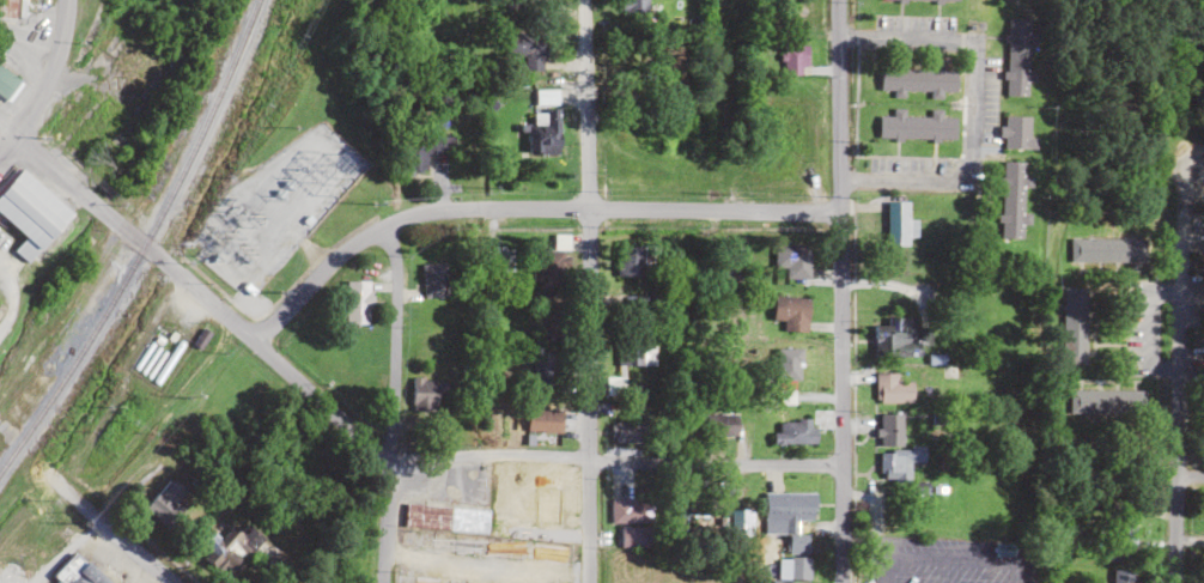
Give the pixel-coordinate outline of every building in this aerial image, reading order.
[(654,12),(654,0),(624,0),(624,12),(654,12)] [(1006,95),(1027,95),(1028,81),(1035,81),(1035,70),(1030,70),(1030,32),(1030,18),(1006,18),(1006,95)] [(540,56),(540,35),(509,35),(509,56),(540,56)] [(782,75),(807,75),(807,45),(782,45),(782,75)] [(880,67),(880,89),(894,89),(894,91),(956,92),(957,67),(880,67)] [(559,153),(559,108),(534,108),(534,153),(559,153)] [(904,116),(904,108),(892,108),(892,115),(879,115),(879,138),(956,139),(956,116),(941,116),(941,109),(929,109),(929,116),(904,116)] [(1030,116),(1003,116),(1003,148),(1036,148),(1036,136),(1030,136),(1030,116)] [(453,151),(453,135),(405,134),(405,171),(425,172),(425,151),(453,151)] [(999,237),(1022,238),(1023,224),(1030,225),(1031,213),(1022,213),(1023,187),(1031,187),(1032,176),(1024,175),(1025,161),(1002,159),(999,237)] [(72,213),(21,167),(0,191),(0,214),(25,236),(13,250),(28,262),(72,213)] [(886,244),(908,244),(908,196),(886,196),(886,244)] [(1070,238),(1070,263),(1145,263),(1145,238),(1070,238)] [(810,244),(775,244),(775,276),(810,276),(810,244)] [(641,275),(641,245),(616,245),(616,275),(641,275)] [(539,269),(533,269),(533,286),(565,286),(565,250),(539,250),(539,269)] [(445,297),(445,262),(421,262),(421,297),(445,297)] [(370,323),(370,280),(345,280),(345,323),(370,323)] [(1064,364),(1086,364),(1086,288),(1064,289),(1064,364)] [(808,299),(782,296),(772,378),(798,381),(808,299)] [(874,355),(916,355),(916,317),(874,317),(874,355)] [(653,336),(618,336),(618,365),(653,365),(653,336)] [(534,388),(559,388),(559,350),(545,350),(545,358),(534,358),(534,388)] [(875,372),(875,402),(912,402),(912,381),(896,381),(896,372),(875,372)] [(412,411),(438,411),(438,378),(412,378),(412,411)] [(621,395),(622,378),(603,378),(603,394),(621,395)] [(1126,390),(1069,390),(1069,417),(1126,417),(1126,390)] [(562,432),(562,409),(527,409),(527,432),(562,432)] [(903,461),(924,461),(924,446),(902,446),(902,413),(879,413),(879,478),(903,478),(903,461)] [(774,443),(814,443),(814,420),(774,420),(774,443)] [(613,442),(645,442),(645,421),(613,421),(613,442)] [(179,500),(186,493),(171,478),(143,505),(168,530),(189,509),(179,500)] [(814,520),(815,493),(765,492),(764,531),(796,531),(796,520),(814,520)] [(402,528),(486,533),(487,504),(404,500),(402,528)] [(651,522),(651,500),(610,500),(610,522),(651,522)] [(620,547),(652,547),(652,527),(620,527),(620,547)] [(221,576),(250,547),(231,528),(202,557),(221,576)] [(786,536),(786,557),(776,557),(775,582),(791,582),(791,581),(808,581),(809,537),(786,536)] [(75,551),(52,575),(61,582),(110,582),(75,551)] [(1134,569),(1112,569),(1112,582),(1134,582),(1134,569)]
